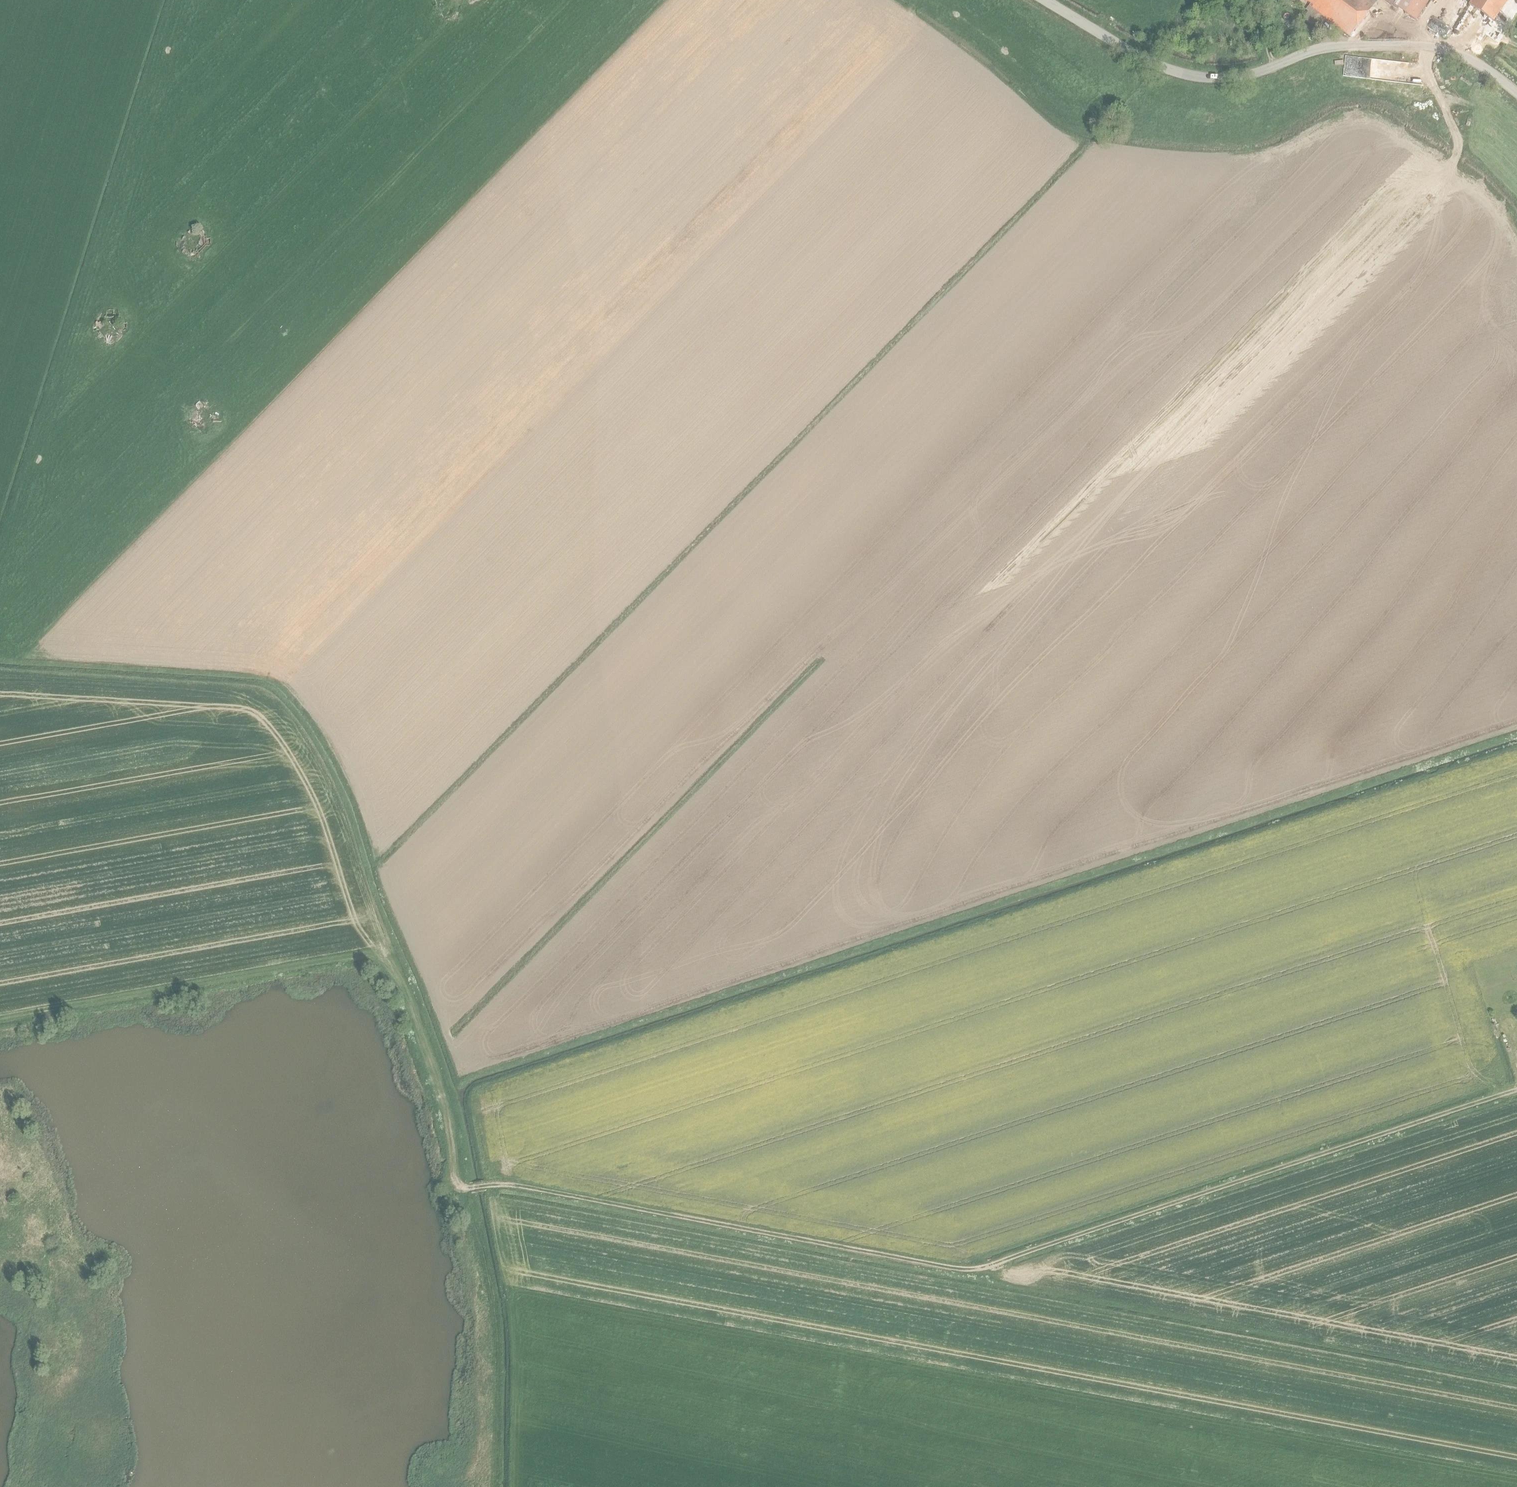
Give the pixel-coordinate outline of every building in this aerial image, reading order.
[(1349,34),(1373,0),(1301,0),(1349,34)] [(1414,21),(1427,0),(1383,0),(1414,21)] [(1491,21),(1504,0),(1470,0),(1466,6),(1491,21)] [(1384,64),(1384,77),(1400,78),(1400,64),(1384,64)]
